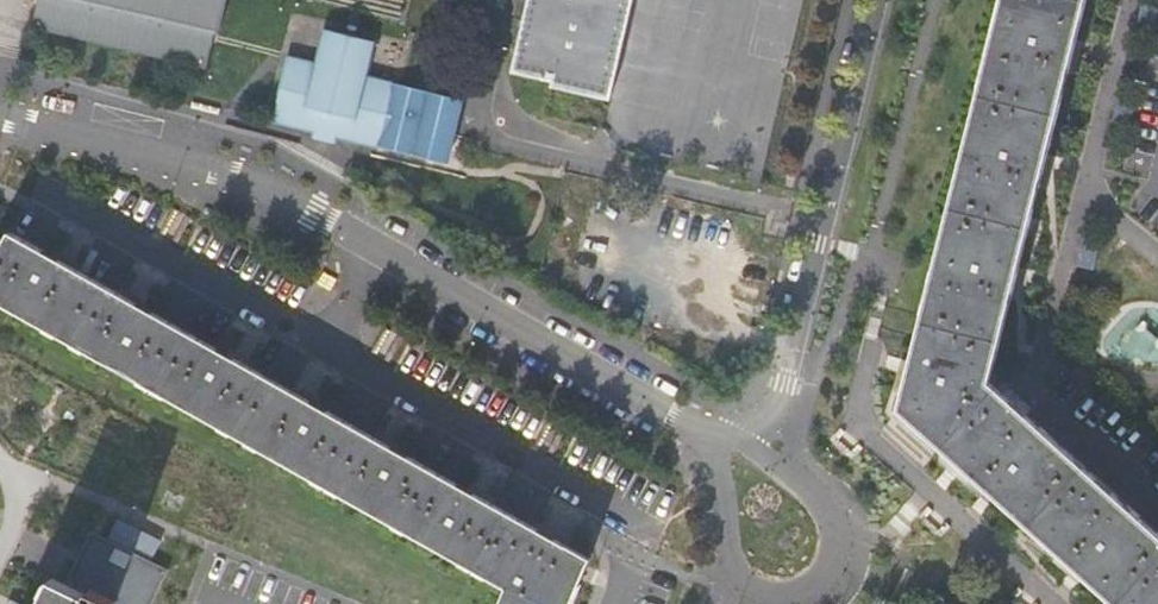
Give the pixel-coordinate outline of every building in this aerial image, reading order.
[(228,0),(40,0),(33,30),(206,70),(215,36),(217,37),(219,30),(221,30),(228,0)] [(508,75),(548,85),(547,92),(605,106),(631,0),(526,0),(508,75)] [(972,24),(881,406),(971,402),(1062,0),(978,0),(972,24)] [(327,30),(319,63),(292,56),(276,121),(318,132),(317,138),(338,143),(340,136),(449,163),(465,100),(369,76),(375,53),(377,42),(327,30)] [(586,560),(7,231),(0,245),(0,302),(504,590),(498,603),(568,603),(586,560)] [(1105,603),(1157,603),(1157,569),(971,402),(881,406),(1105,603)] [(51,577),(38,603),(105,603),(51,577)]
